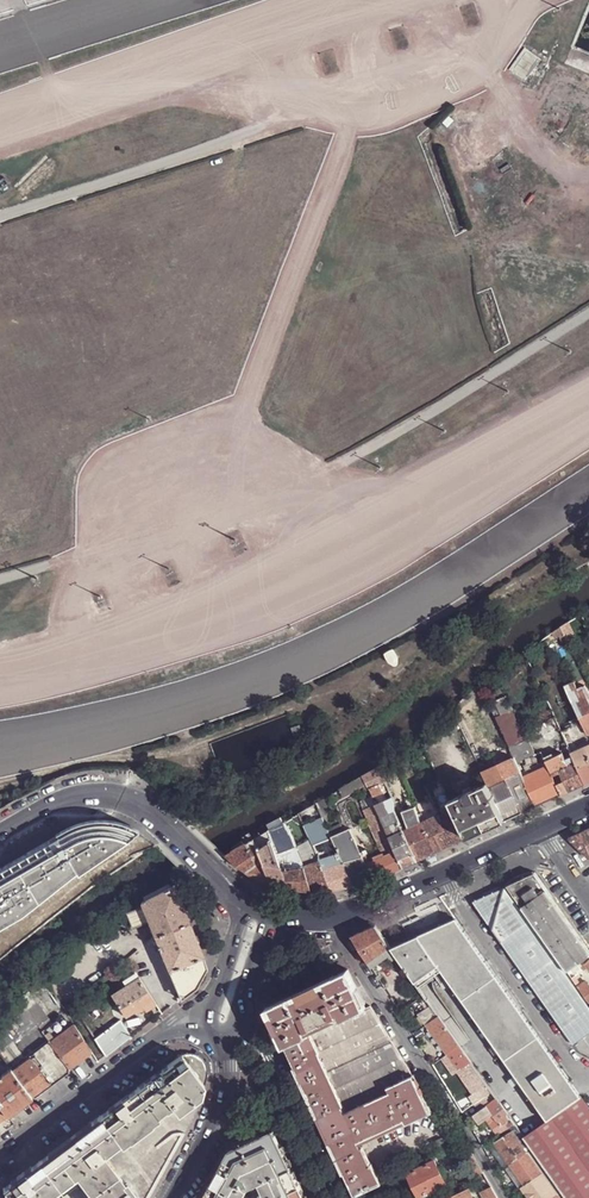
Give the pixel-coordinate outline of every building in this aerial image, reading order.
[(567,62),(588,72),(588,9),(567,62)] [(541,60),(526,49),(509,71),(526,82),(541,60)] [(571,696),(580,691),(578,686),(575,679),(565,683),(571,696)] [(584,690),(580,691),(571,696),(569,697),(587,735),(588,733),(588,700),(584,690)] [(506,697),(496,701),(502,715),(512,711),(506,697)] [(496,701),(490,704),(496,718),(502,715),(496,701)] [(502,715),(496,718),(510,748),(526,740),(512,711),(502,715)] [(302,735),(298,724),(290,727),(295,738),(302,735)] [(514,758),(516,763),(533,755),(526,740),(510,748),(513,754),(514,758)] [(585,784),(588,782),(588,745),(571,753),(572,756),(576,762),(585,784)] [(552,752),(543,757),(545,761),(554,756),(552,752)] [(548,766),(553,777),(560,773),(559,770),(576,762),(572,756),(566,759),(563,753),(554,756),(545,761),(548,766)] [(516,763),(514,758),(482,773),(487,783),(503,818),(505,821),(536,806),(520,770),(516,763)] [(564,781),(569,791),(585,784),(576,762),(559,770),(560,773),(564,781)] [(520,770),(536,806),(561,795),(556,784),(553,777),(548,766),(545,768),(528,775),(525,768),(520,770)] [(376,768),(363,776),(367,785),(369,789),(372,795),(372,796),(376,795),(383,791),(380,784),(385,782),(380,770),(376,768)] [(363,776),(339,790),(343,798),(364,787),(367,785),(363,776)] [(556,784),(561,795),(569,791),(564,781),(556,784)] [(466,835),(503,818),(487,783),(478,788),(480,790),(475,793),(473,790),(471,786),(462,790),(464,794),(465,797),(460,799),(458,797),(450,801),(457,816),(466,835)] [(450,801),(445,791),(440,793),(444,803),(450,801)] [(360,800),(373,829),(384,823),(376,804),(374,799),(372,796),(372,795),(360,800)] [(374,799),(376,804),(383,801),(381,796),(378,797),(374,799)] [(327,797),(316,803),(318,809),(331,803),(327,797)] [(385,801),(390,812),(395,810),(394,802),(392,797),(385,801)] [(403,867),(418,861),(404,830),(395,810),(390,812),(385,801),(384,800),(383,801),(376,804),(384,823),(396,851),(403,867)] [(318,809),(322,817),(334,809),(331,803),(318,809)] [(422,819),(415,804),(403,810),(400,811),(408,828),(423,822),(422,819)] [(423,822),(437,852),(452,845),(443,823),(440,818),(439,815),(426,820),(423,822)] [(443,823),(452,845),(467,838),(466,835),(457,816),(448,821),(443,823)] [(466,835),(467,838),(483,831),(505,821),(503,818),(466,835)] [(1,868),(28,913),(73,876),(75,877),(138,834),(132,828),(126,826),(122,824),(112,822),(106,822),(100,822),(93,822),(86,824),(80,825),(72,828),(30,851),(1,868)] [(404,830),(418,861),(437,852),(423,822),(408,828),(404,830)] [(283,823),(269,831),(276,848),(280,859),(286,856),(298,852),(295,845),(289,830),(283,823)] [(331,837),(344,830),(341,823),(327,829),(331,837)] [(383,852),(385,855),(396,851),(384,823),(373,829),(383,852)] [(344,830),(331,837),(332,840),(338,853),(339,854),(357,845),(349,828),(344,830)] [(569,837),(588,857),(588,828),(569,837)] [(269,831),(254,840),(261,857),(276,848),(269,831)] [(332,840),(331,837),(312,845),(314,849),(323,845),(332,840)] [(314,849),(312,845),(309,838),(296,846),(298,852),(301,858),(306,856),(316,852),(314,849)] [(261,881),(273,885),(261,857),(254,840),(247,844),(253,856),(254,856),(258,863),(247,873),(250,875),(261,881)] [(332,840),(323,845),(328,857),(332,856),(338,853),(332,840)] [(363,841),(357,845),(362,857),(363,857),(370,854),(363,841)] [(253,856),(247,844),(227,856),(237,865),(238,866),(253,856)] [(320,862),(321,864),(333,859),(332,856),(328,857),(323,845),(314,849),(316,852),(320,862)] [(339,856),(343,863),(356,858),(362,857),(357,845),(339,854),(339,856)] [(276,848),(261,857),(273,885),(290,889),(282,866),(280,859),(276,848)] [(366,863),(374,880),(385,876),(403,867),(396,851),(385,855),(366,863)] [(298,852),(286,856),(288,864),(301,859),(301,858),(298,852)] [(320,862),(316,852),(306,856),(301,858),(301,859),(305,867),(320,862)] [(385,855),(383,852),(365,860),(366,863),(385,855)] [(253,856),(238,866),(247,873),(258,863),(254,856),(253,856)] [(286,856),(280,859),(282,866),(288,864),(286,856)] [(321,864),(324,872),(344,865),(343,863),(339,856),(333,859),(321,864)] [(356,858),(368,882),(374,880),(366,863),(365,864),(362,857),(356,858)] [(368,882),(356,858),(343,863),(344,865),(353,886),(368,882)] [(282,866),(290,889),(312,891),(305,867),(301,859),(288,864),(282,866)] [(305,867),(312,891),(332,890),(324,872),(321,864),(320,862),(305,867)] [(324,872),(332,890),(353,886),(344,865),(324,872)] [(1,868),(0,869),(0,929),(7,925),(28,913),(1,868)] [(507,885),(530,918),(567,971),(588,956),(588,950),(585,945),(552,896),(535,872),(534,872),(507,885)] [(174,885),(142,901),(156,936),(189,922),(174,885)] [(529,919),(530,918),(507,885),(474,902),(501,940),(529,919)] [(411,975),(418,986),(441,970),(547,1121),(581,1097),(455,918),(391,947),(394,951),(399,959),(405,967),(411,975)] [(501,940),(502,941),(576,1046),(588,1037),(588,1003),(529,919),(501,940)] [(189,922),(156,936),(158,942),(161,949),(169,971),(203,957),(189,922)] [(376,925),(353,936),(368,961),(390,946),(376,925)] [(391,947),(390,946),(368,961),(372,966),(394,951),(391,947)] [(207,968),(203,957),(169,971),(181,997),(181,999),(197,988),(204,979),(207,968)] [(399,959),(395,963),(400,970),(405,967),(399,959)] [(405,967),(400,970),(406,979),(411,975),(405,967)] [(348,969),(267,1008),(284,1045),(285,1045),(338,1158),(362,1148),(359,1141),(404,1120),(406,1124),(431,1112),(413,1075),(371,1005),(366,1008),(348,969)] [(128,983),(139,976),(136,972),(122,980),(125,985),(128,983)] [(42,973),(40,975),(57,1004),(61,1001),(42,973)] [(139,976),(128,983),(129,986),(140,979),(139,976)] [(154,1000),(140,979),(129,986),(128,983),(125,985),(112,994),(125,1015),(134,1010),(135,1012),(143,1007),(154,1000)] [(587,981),(579,986),(588,1000),(588,985),(587,981)] [(15,993),(19,999),(50,1041),(72,1026),(63,1013),(51,1021),(25,986),(15,993)] [(19,999),(0,1014),(0,1054),(8,1065),(10,1068),(12,1070),(50,1041),(19,999)] [(156,1003),(154,1000),(143,1007),(145,1010),(156,1003)] [(426,1024),(439,1016),(431,1005),(419,1014),(426,1024)] [(439,1016),(426,1024),(429,1028),(447,1054),(458,1070),(467,1064),(471,1061),(439,1016)] [(94,1039),(105,1056),(131,1036),(121,1019),(94,1039)] [(72,1026),(50,1041),(69,1068),(92,1051),(74,1023),(72,1026)] [(69,1068),(50,1041),(12,1070),(32,1096),(69,1068)] [(3,1188),(10,1197),(134,1197),(125,1186),(122,1188),(103,1163),(119,1151),(121,1153),(146,1135),(158,1125),(157,1122),(171,1112),(177,1120),(200,1104),(208,1073),(207,1068),(205,1061),(201,1057),(195,1053),(188,1052),(181,1054),(162,1068),(161,1067),(152,1074),(145,1080),(146,1080),(137,1086),(129,1093),(128,1092),(108,1107),(109,1108),(101,1114),(40,1160),(31,1166),(11,1181),(11,1182),(3,1188)] [(442,1058),(453,1073),(458,1070),(447,1054),(442,1058)] [(10,1068),(8,1070),(1,1074),(0,1075),(0,1104),(8,1115),(32,1096),(12,1070),(10,1068)] [(486,1082),(478,1071),(470,1077),(478,1089),(486,1082)] [(491,1091),(486,1082),(478,1089),(472,1092),(478,1100),(485,1095),(491,1091)] [(497,1134),(504,1129),(509,1127),(514,1123),(496,1097),(491,1091),(485,1095),(485,1096),(474,1103),(479,1110),(473,1114),(479,1123),(486,1118),(497,1134)] [(524,1137),(530,1146),(532,1148),(547,1170),(562,1190),(567,1197),(588,1197),(588,1107),(582,1096),(581,1097),(547,1121),(524,1137)] [(494,1142),(510,1164),(527,1152),(525,1150),(511,1130),(507,1133),(494,1142)] [(248,1187),(256,1184),(260,1182),(268,1197),(306,1197),(288,1160),(274,1132),(243,1148),(229,1155),(204,1197),(242,1197),(248,1187)] [(434,1142),(438,1152),(447,1148),(443,1138),(434,1142)] [(465,1140),(457,1144),(469,1165),(462,1168),(468,1179),(472,1177),(476,1176),(484,1172),(465,1140)] [(338,1158),(345,1173),(370,1161),(364,1147),(362,1148),(338,1158)] [(532,1148),(527,1152),(542,1173),(547,1170),(532,1148)] [(527,1152),(510,1164),(505,1167),(520,1187),(524,1184),(542,1173),(527,1152)] [(435,1160),(409,1173),(420,1197),(446,1184),(435,1160)] [(370,1161),(345,1173),(354,1194),(381,1182),(380,1181),(372,1164),(371,1164),(370,1161)] [(547,1170),(542,1173),(556,1194),(562,1190),(547,1170)] [(522,1186),(530,1197),(550,1197),(556,1194),(542,1173),(524,1184),(522,1186)] [(474,1182),(472,1177),(468,1179),(460,1183),(463,1188),(474,1182)] [(242,1197),(268,1197),(260,1182),(256,1184),(248,1187),(242,1197)] [(492,1186),(486,1189),(481,1191),(485,1197),(499,1197),(492,1186)] [(469,1189),(461,1192),(451,1197),(448,1197),(473,1197),(469,1189)]
